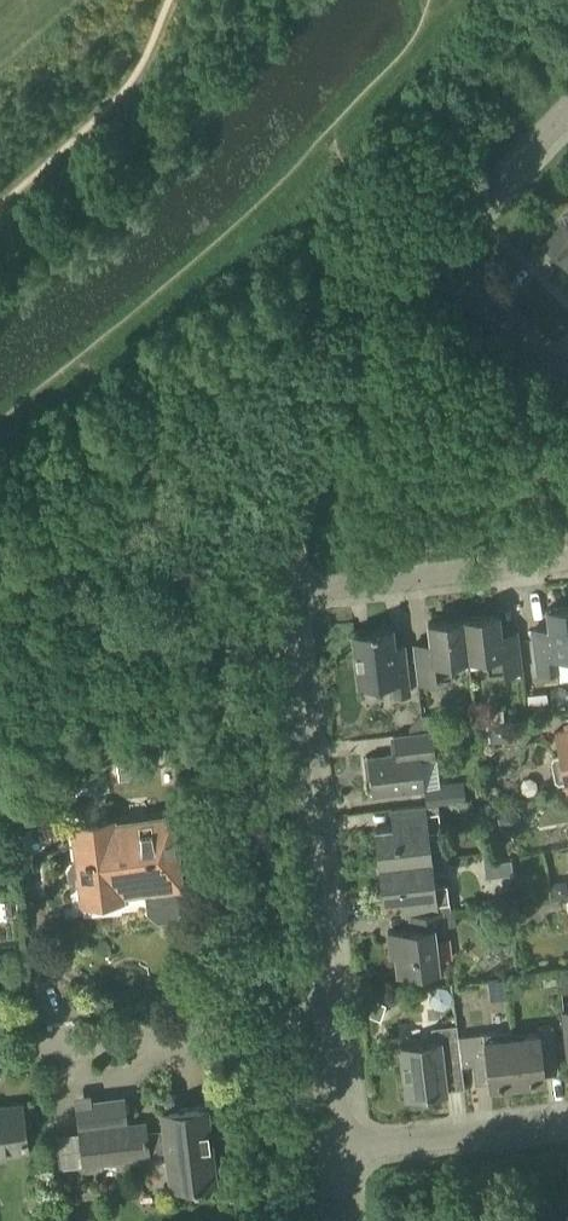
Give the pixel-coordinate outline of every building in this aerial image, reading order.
[(560,224),(567,232),(567,215),(560,224)] [(556,254),(567,265),(567,241),(556,254)] [(561,670),(559,654),(567,653),(567,606),(546,608),(549,628),(532,630),(537,673),(561,670)] [(487,674),(522,670),(518,637),(500,639),(497,614),(462,618),(466,657),(485,655),(487,674)] [(449,659),(466,657),(462,618),(427,622),(429,643),(412,645),(416,682),(451,678),(449,659)] [(394,655),(391,627),(371,629),(371,631),(352,633),(358,684),(392,680),(394,694),(408,693),(403,654),(394,655)] [(567,791),(567,729),(553,732),(557,754),(553,755),(550,759),(553,780),(558,783),(563,782),(565,792),(567,791)] [(421,790),(423,804),(437,803),(466,800),(464,781),(423,785),(420,759),(434,757),(431,730),(393,734),(395,753),(362,757),(364,778),(369,778),(371,796),(421,790)] [(440,829),(437,803),(423,804),(423,805),(403,807),(406,825),(374,829),(379,864),(429,858),(426,831),(440,829)] [(120,894),(144,891),(147,912),(157,920),(174,918),(182,908),(171,816),(112,823),(112,818),(71,823),(76,860),(71,861),(67,866),(69,879),(73,882),(78,882),(79,884),(96,882),(98,902),(121,899),(120,894)] [(440,910),(454,909),(454,908),(450,908),(447,883),(432,885),(429,858),(379,864),(383,899),(414,896),(416,913),(435,911),(440,910)] [(500,875),(513,873),(512,860),(499,862),(500,875)] [(435,911),(416,913),(410,914),(412,928),(387,931),(390,957),(395,956),(397,972),(435,968),(431,933),(443,932),(442,927),(456,925),(454,909),(440,910),(435,911)] [(511,1035),(516,1084),(545,1081),(544,1074),(558,1073),(552,1024),(538,1026),(539,1032),(512,1035),(511,1035)] [(445,1092),(442,1067),(461,1065),(458,1039),(458,1035),(456,1025),(430,1028),(432,1041),(400,1045),(406,1097),(445,1092)] [(485,1062),(488,1087),(516,1084),(511,1035),(512,1035),(512,1029),(458,1035),(458,1039),(461,1065),(485,1062)] [(21,1105),(0,1107),(0,1153),(27,1149),(21,1105)] [(214,1182),(205,1107),(162,1112),(164,1132),(145,1134),(144,1123),(79,1130),(83,1164),(148,1156),(147,1152),(167,1150),(169,1169),(176,1168),(178,1186),(214,1182)] [(56,1139),(59,1166),(83,1164),(80,1131),(56,1135),(56,1139)]
